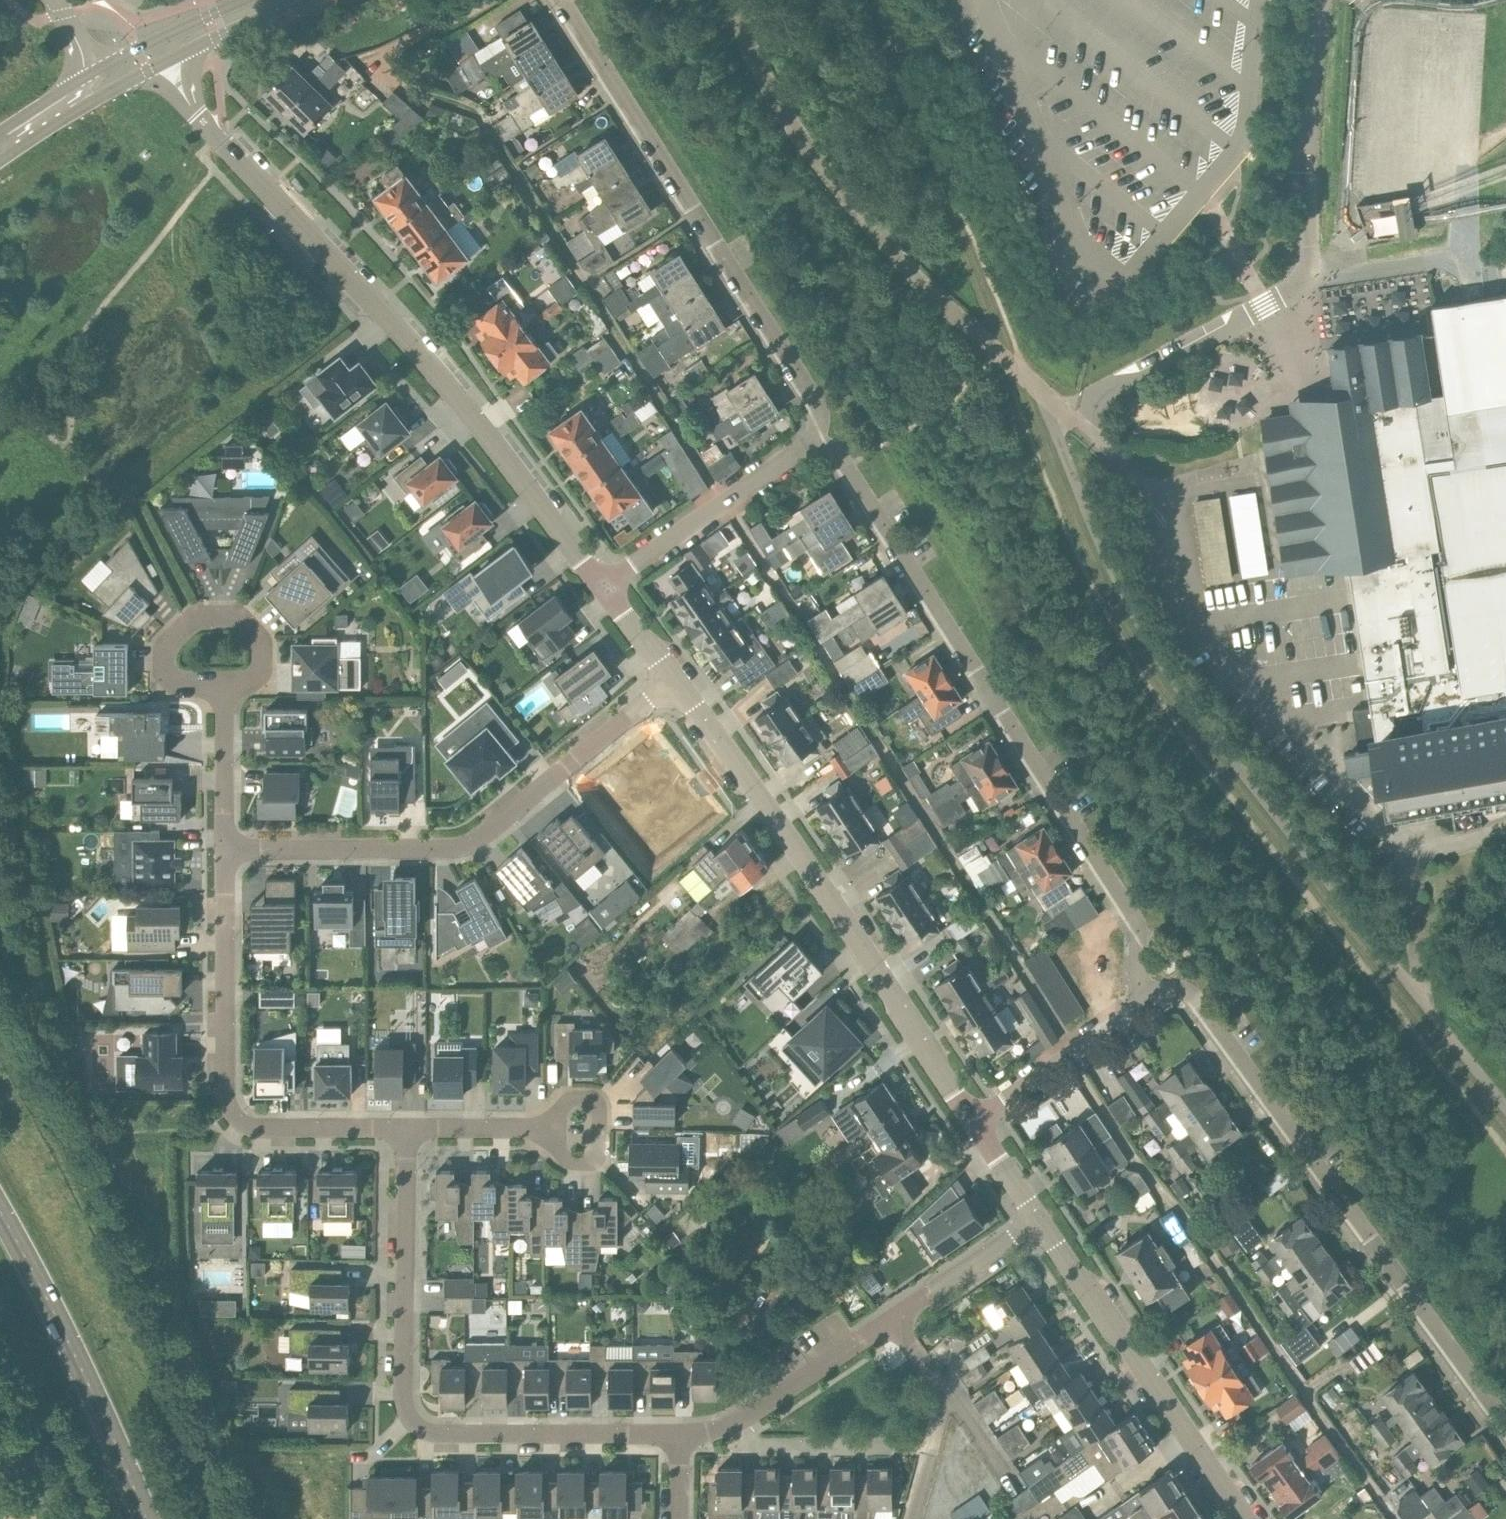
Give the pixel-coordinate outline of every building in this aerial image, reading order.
[(542,45),(546,42),(532,21),(529,23),(521,10),(497,26),(510,46),(495,56),(495,57),(481,66),(486,75),(501,65),(502,67),(517,57),(517,58),(537,44),(535,42),(539,40),(542,45)] [(461,65),(474,56),(481,51),(468,31),(446,43),(461,65)] [(556,57),(546,42),(542,45),(539,40),(535,42),(537,44),(517,58),(517,57),(502,67),(501,65),(486,75),(481,66),(474,56),(461,65),(458,67),(471,89),(488,78),(491,83),(506,74),(509,78),(524,68),(528,75),(556,57)] [(290,56),(279,42),(274,45),(286,59),(290,56)] [(273,48),(261,53),(271,65),(281,58),(273,48)] [(287,112),(337,61),(330,54),(309,75),(312,78),(309,81),(293,66),(267,93),(287,112)] [(564,80),(568,77),(556,57),(528,75),(534,84),(519,94),(504,103),(511,113),(511,115),(512,114),(519,110),(518,107),(525,103),(524,102),(539,92),(539,93),(559,80),(558,77),(561,75),(564,80)] [(337,61),(287,112),(307,132),(322,116),(328,118),(331,115),(329,109),(333,105),(324,96),(347,71),(337,61)] [(579,94),(568,77),(564,80),(561,75),(558,77),(559,80),(539,93),(539,92),(524,102),(525,103),(518,107),(519,110),(512,114),(522,131),(535,123),(529,115),(532,113),(547,104),(551,111),(579,94)] [(401,118),(410,105),(394,91),(383,102),(401,118)] [(431,103),(426,117),(445,124),(450,112),(450,110),(431,103)] [(511,113),(505,117),(516,135),(522,131),(512,114),(511,115),(511,113)] [(525,151),(518,138),(509,144),(517,156),(525,151)] [(616,161),(620,159),(606,138),(579,155),(584,163),(569,172),(563,175),(561,173),(553,177),(560,188),(566,184),(567,187),(575,181),(576,184),(611,161),(610,159),(613,157),(616,161)] [(328,169),(338,159),(326,147),(316,157),(328,169)] [(489,171),(503,162),(496,150),(482,159),(489,171)] [(629,174),(620,159),(616,161),(613,157),(610,159),(611,161),(576,184),(581,192),(596,182),(602,191),(629,174)] [(542,172),(536,162),(526,168),(532,178),(542,172)] [(398,225),(429,202),(407,172),(406,173),(399,164),(383,176),(391,186),(377,197),(378,199),(375,202),(383,212),(386,209),(398,225)] [(638,197),(642,194),(629,174),(602,191),(608,201),(593,210),(587,214),(588,215),(580,220),(586,230),(568,241),(580,260),(590,254),(597,249),(586,232),(594,227),(592,224),(599,219),(598,218),(633,196),(632,194),(635,192),(638,197)] [(441,191),(448,185),(441,175),(434,181),(436,184),(429,190),(434,196),(441,191)] [(653,211),(642,194),(638,197),(635,192),(632,194),(633,196),(598,218),(599,219),(592,224),(594,227),(586,232),(597,249),(590,254),(580,260),(584,268),(596,272),(614,260),(606,244),(599,234),(606,230),(621,220),(625,228),(653,211)] [(419,253),(450,229),(449,228),(455,223),(446,211),(450,207),(439,194),(429,202),(398,225),(410,241),(406,243),(414,254),(418,251),(419,253)] [(468,225),(479,217),(473,209),(462,217),(468,225)] [(450,229),(419,253),(430,268),(427,271),(435,281),(438,279),(440,281),(471,258),(450,229)] [(690,279),(694,276),(681,255),(654,272),(660,283),(645,292),(640,283),(625,292),(631,301),(628,304),(630,307),(633,311),(650,300),(685,278),(684,276),(687,274),(690,279)] [(617,278),(611,270),(603,275),(604,277),(609,283),(617,278)] [(549,288),(559,300),(562,304),(575,295),(580,291),(568,274),(549,288)] [(704,291),(694,276),(690,279),(687,274),(684,276),(685,278),(650,300),(655,307),(661,318),(664,316),(677,309),(704,291)] [(615,316),(630,307),(628,304),(631,301),(625,292),(622,287),(604,298),(615,316)] [(713,314),(717,311),(704,291),(677,309),(664,316),(670,326),(653,337),(658,345),(673,336),(708,314),(706,311),(710,309),(713,314)] [(496,355),(528,331),(515,313),(524,306),(514,293),(505,300),(504,300),(479,319),(486,328),(480,333),(485,340),(496,355)] [(1432,305),(1436,332),(1329,349),(1329,351),(1331,351),(1340,407),(1266,419),(1269,440),(1290,571),(1349,561),(1374,719),(1355,722),(1360,751),(1357,752),(1349,754),(1352,773),(1375,770),(1375,771),(1386,769),(1392,805),(1505,787),(1505,293),(1432,305)] [(548,308),(554,316),(564,308),(562,304),(559,300),(548,308)] [(544,323),(554,316),(548,308),(538,316),(544,323)] [(658,345),(661,349),(670,364),(700,345),(727,328),(717,311),(713,314),(710,309),(706,311),(708,314),(673,336),(658,345)] [(528,331),(496,355),(507,369),(513,377),(519,372),(526,381),(552,362),(551,361),(561,354),(550,341),(541,348),(528,331)] [(595,359),(612,346),(604,334),(597,339),(599,342),(589,349),(595,359)] [(612,346),(595,359),(605,374),(623,363),(612,346)] [(670,364),(661,349),(651,355),(642,361),(652,377),(670,365),(670,364)] [(378,384),(366,368),(361,362),(351,369),(342,356),(319,373),(320,374),(301,389),(316,408),(325,400),(337,415),(354,402),(355,405),(359,404),(362,402),(363,399),(361,397),(378,384)] [(691,380),(709,369),(703,359),(685,370),(691,380)] [(766,397),(769,395),(756,373),(729,390),(727,388),(714,397),(720,408),(696,422),(703,432),(711,427),(711,429),(719,424),(726,420),(725,418),(740,409),(741,410),(761,397),(759,395),(763,392),(766,397)] [(726,420),(719,424),(726,435),(732,431),(738,440),(753,429),(753,428),(780,411),(769,395),(766,397),(763,392),(759,395),(761,397),(741,410),(740,409),(725,418),(726,420)] [(680,417),(691,411),(680,393),(670,399),(680,417)] [(628,414),(642,405),(636,396),(622,405),(628,414)] [(629,420),(618,427),(623,435),(659,409),(652,399),(627,417),(629,420)] [(393,409),(387,402),(360,423),(369,436),(365,439),(377,454),(381,450),(383,453),(410,431),(405,424),(408,422),(408,423),(409,422),(396,406),(393,409)] [(572,460),(603,437),(583,409),(551,431),(553,433),(549,435),(557,446),(560,443),(572,460)] [(618,427),(629,420),(627,417),(624,412),(612,420),(618,427)] [(262,423),(271,436),(280,428),(271,416),(262,423)] [(718,440),(726,435),(719,424),(711,429),(718,440)] [(669,448),(669,449),(680,441),(681,441),(673,430),(662,437),(669,448)] [(592,488),(623,466),(603,437),(572,460),(583,476),(580,478),(587,489),(591,486),(592,488)] [(669,448),(662,453),(668,463),(667,463),(691,499),(710,487),(680,441),(669,449),(669,448)] [(725,455),(717,443),(702,453),(719,478),(741,464),(732,451),(725,455)] [(226,444),(226,454),(244,454),(244,444),(226,444)] [(667,463),(668,463),(662,453),(661,452),(639,467),(647,478),(667,463)] [(415,489),(425,502),(431,497),(434,500),(433,500),(434,501),(452,488),(451,487),(450,487),(448,484),(457,477),(455,474),(458,471),(458,472),(459,471),(447,456),(446,457),(447,457),(444,460),(441,456),(425,469),(417,459),(394,477),(395,478),(396,477),(408,494),(415,489)] [(623,466),(592,488),(603,504),(599,506),(607,517),(610,515),(612,517),(625,507),(636,523),(655,510),(623,466)] [(350,496),(346,491),(340,495),(330,481),(319,490),(333,509),(350,496)] [(840,515),(844,513),(831,491),(804,509),(787,519),(792,526),(786,530),(786,531),(773,539),(762,521),(750,529),(768,557),(786,546),(800,537),(835,515),(834,513),(837,510),(840,515)] [(1247,574),(1271,570),(1260,491),(1236,494),(1247,574)] [(264,511),(271,496),(172,496),(178,507),(161,507),(188,559),(201,552),(205,559),(209,559),(211,563),(226,563),(225,564),(233,564),(236,558),(249,564),(270,511),(264,511)] [(1199,500),(1211,581),(1236,577),(1224,496),(1199,500)] [(664,512),(673,506),(668,499),(660,505),(664,512)] [(366,514),(356,500),(344,509),(354,522),(366,514)] [(495,516),(483,500),(482,501),(482,502),(479,504),(477,501),(467,508),(465,505),(465,504),(465,503),(447,517),(448,518),(448,517),(451,521),(444,525),(454,538),(448,544),(461,560),(460,561),(461,562),(489,540),(488,539),(483,543),(477,536),(478,535),(476,534),(493,521),(490,518),(493,516),(494,516),(495,516)] [(800,537),(786,546),(793,557),(794,558),(808,549),(825,576),(853,557),(841,538),(855,529),(844,513),(840,515),(837,510),(834,513),(835,515),(800,537)] [(643,531),(639,525),(629,531),(634,538),(643,531)] [(710,536),(700,543),(710,557),(720,550),(710,536)] [(274,555),(282,548),(272,537),(268,548),(274,555)] [(150,600),(159,590),(129,539),(107,562),(114,568),(94,590),(110,605),(104,611),(141,628),(153,615),(140,603),(145,598),(150,603),(151,601),(150,600)] [(340,584),(321,562),(327,557),(312,541),(277,572),(283,578),(273,587),(286,603),(280,607),(296,625),(347,580),(346,579),(340,584)] [(719,601),(715,595),(714,595),(713,596),(702,581),(704,579),(698,571),(713,561),(700,543),(686,553),(693,563),(671,578),(682,593),(672,600),(687,622),(687,623),(687,624),(719,601)] [(518,578),(534,566),(517,544),(475,576),(486,590),(473,599),(490,620),(528,591),(518,578)] [(747,578),(754,584),(761,576),(755,570),(747,578)] [(429,588),(417,574),(399,588),(411,602),(429,588)] [(893,599),(898,596),(884,575),(857,593),(861,600),(846,610),(846,609),(832,617),(826,608),(808,620),(817,633),(822,641),(839,631),(840,631),(854,621),(889,599),(887,597),(890,594),(893,599)] [(795,599),(806,591),(802,586),(795,584),(788,588),(795,599)] [(702,645),(734,623),(726,611),(728,603),(734,598),(726,587),(715,595),(719,601),(687,624),(702,645)] [(23,619),(38,624),(46,597),(32,592),(23,619)] [(564,612),(565,606),(556,594),(521,621),(533,637),(528,641),(543,660),(576,634),(567,621),(573,617),(572,615),(569,618),(564,612)] [(908,613),(898,596),(893,599),(890,594),(887,597),(889,599),(854,621),(840,631),(845,640),(858,631),(864,640),(880,629),(881,630),(908,613)] [(772,630),(793,616),(782,599),(760,613),(772,630)] [(348,626),(348,614),(336,613),(336,625),(348,626)] [(922,620),(918,614),(912,618),(916,624),(922,620)] [(734,623),(702,645),(703,646),(704,646),(718,666),(727,660),(738,676),(743,673),(750,682),(771,667),(763,657),(759,660),(748,645),(753,641),(754,634),(743,617),(734,623)] [(294,688),(298,688),(299,695),(327,696),(327,688),(362,688),(362,657),(362,641),(338,641),(338,638),(313,638),(313,645),(294,645),(294,664),(294,688)] [(827,649),(834,659),(844,653),(837,642),(827,649)] [(796,652),(799,656),(811,648),(808,643),(796,652)] [(129,692),(129,644),(95,644),(95,670),(76,670),(76,663),(54,663),(54,693),(129,692)] [(602,669),(608,665),(595,647),(553,678),(567,694),(572,690),(577,695),(559,710),(567,720),(559,727),(560,728),(603,693),(602,691),(601,692),(596,684),(607,676),(602,669)] [(851,684),(881,666),(871,651),(863,656),(842,669),(851,684)] [(446,664),(437,652),(428,660),(437,671),(446,664)] [(922,694),(949,677),(935,655),(908,671),(922,694)] [(452,685),(473,665),(466,657),(444,677),(452,685)] [(792,662),(790,658),(767,674),(775,687),(798,672),(792,662)] [(881,666),(851,684),(860,698),(890,680),(881,666)] [(949,677),(922,694),(923,695),(900,709),(901,711),(890,718),(896,727),(907,721),(908,722),(920,714),(933,734),(964,715),(957,703),(963,699),(949,677)] [(513,690),(505,680),(499,685),(507,695),(513,690)] [(772,742),(804,721),(787,698),(784,700),(778,692),(764,702),(769,710),(756,719),(772,742)] [(502,773),(517,761),(507,749),(518,739),(488,703),(468,720),(471,722),(458,733),(466,744),(448,759),(473,790),(498,769),(502,773)] [(857,721),(849,707),(843,711),(852,724),(857,721)] [(308,727),(308,709),(266,709),(266,729),(268,729),(268,753),(306,753),(306,742),(313,742),(313,727),(308,727)] [(147,713),(147,710),(136,710),(136,713),(98,713),(98,732),(120,732),(121,757),(166,756),(166,730),(162,730),(162,712),(147,713)] [(878,710),(869,716),(875,725),(884,719),(878,710)] [(804,721),(772,742),(788,765),(802,756),(807,764),(821,754),(827,749),(822,742),(827,739),(811,716),(804,721)] [(837,768),(870,743),(859,727),(835,744),(842,753),(832,760),(837,768)] [(949,782),(932,792),(920,772),(922,771),(915,759),(904,766),(910,777),(922,796),(926,796),(934,809),(956,795),(977,780),(1004,763),(990,741),(955,763),(950,766),(955,773),(960,780),(952,786),(949,782)] [(870,743),(837,768),(844,778),(879,753),(871,742),(870,743)] [(401,815),(401,802),(417,802),(416,745),(396,745),(396,757),(372,757),(372,812),(399,812),(399,815),(401,815)] [(360,779),(360,762),(346,762),(344,774),(360,779)] [(956,795),(934,809),(945,827),(967,813),(961,802),(972,796),(981,810),(1019,786),(1004,763),(977,780),(956,795)] [(46,785),(46,769),(24,769),(24,785),(46,785)] [(297,815),(296,796),(300,796),(300,773),(266,773),(266,795),(260,795),(260,815),(297,815)] [(174,790),(174,779),(134,779),(134,801),(142,801),(142,819),(157,819),(158,821),(171,821),(171,819),(182,819),(182,790),(174,790)] [(833,831),(864,809),(849,786),(845,789),(840,781),(825,791),(831,799),(817,808),(833,831)] [(1037,805),(1030,809),(1034,816),(1041,811),(1037,805)] [(864,809),(833,831),(848,854),(861,845),(867,853),(881,843),(876,835),(880,832),(864,809)] [(1030,809),(1021,814),(1028,825),(1037,820),(1034,816),(1030,809)] [(566,828),(561,823),(558,818),(539,833),(569,871),(580,862),(586,870),(606,854),(577,818),(566,828)] [(893,855),(929,831),(920,818),(884,841),(893,855)] [(1032,867),(1059,850),(1045,827),(1018,844),(1008,850),(1017,864),(1006,871),(998,858),(989,864),(981,851),(988,846),(984,841),(960,856),(975,880),(981,877),(989,891),(1012,878),(1022,872),(1032,866),(1032,867)] [(729,874),(758,850),(743,829),(715,854),(712,849),(694,865),(714,888),(719,883),(729,874)] [(929,831),(893,855),(902,868),(938,845),(929,831)] [(136,885),(175,884),(175,840),(136,841),(136,885)] [(510,862),(499,872),(507,882),(505,884),(504,885),(514,902),(516,901),(520,897),(531,910),(533,908),(535,910),(535,912),(559,895),(553,889),(555,887),(551,882),(552,881),(549,877),(547,878),(522,847),(507,859),(510,862)] [(719,883),(714,888),(661,936),(683,960),(715,930),(701,915),(707,910),(730,887),(730,886),(732,879),(740,889),(771,867),(758,850),(729,874),(719,883)] [(1059,850),(1032,867),(1041,881),(1033,886),(1038,894),(1046,907),(1072,891),(1064,878),(1073,872),(1059,850)] [(892,920),(924,899),(909,876),(905,878),(900,870),(885,881),(890,888),(877,897),(892,920)] [(1022,872),(1012,878),(1017,887),(1027,880),(1022,872)] [(59,888),(59,873),(46,873),(46,888),(59,888)] [(398,939),(416,939),(416,920),(420,920),(420,900),(416,900),(415,877),(396,877),(396,887),(387,887),(375,888),(376,946),(396,945),(396,948),(398,948),(398,939)] [(509,937),(476,878),(458,887),(474,916),(461,923),(455,911),(438,911),(438,903),(436,903),(436,959),(438,959),(438,954),(440,954),(456,945),(458,949),(472,942),(484,934),(491,947),(509,937)] [(255,948),(253,948),(253,950),(291,949),(291,952),(292,952),(292,929),(296,929),(296,879),(267,879),(267,913),(255,914),(255,948)] [(604,927),(642,895),(628,879),(590,911),(604,927)] [(346,890),(346,881),(324,881),(324,890),(317,890),(317,926),(333,926),(333,930),(351,930),(351,945),(366,945),(367,897),(354,897),(354,890),(346,890)] [(1053,917),(1056,915),(1067,909),(1077,902),(1088,895),(1081,885),(1072,891),(1046,907),(1053,917)] [(1077,902),(1089,921),(1100,914),(1088,895),(1077,902)] [(924,899),(892,920),(908,943),(921,934),(926,942),(941,932),(936,924),(939,922),(924,899)] [(51,902),(50,920),(68,920),(68,903),(51,902)] [(1079,928),(1089,921),(1077,902),(1067,909),(1079,928)] [(169,934),(176,934),(181,934),(181,906),(139,906),(139,914),(129,915),(130,935),(139,934),(139,949),(169,949),(169,934)] [(1068,934),(1079,928),(1067,909),(1056,915),(1068,934)] [(953,942),(965,934),(979,925),(971,912),(944,929),(953,942)] [(1057,942),(1068,934),(1056,915),(1053,917),(1045,922),(1049,928),(1056,939),(1057,942)] [(635,924),(629,916),(620,924),(627,932),(635,924)] [(594,941),(604,932),(589,917),(579,926),(585,932),(577,941),(586,950),(594,941)] [(965,935),(953,943),(958,951),(971,943),(965,935)] [(811,955),(794,937),(745,983),(761,1001),(785,1026),(804,1009),(794,998),(825,970),(824,969),(814,959),(811,955)] [(1045,949),(1025,961),(1032,971),(1051,959),(1045,949)] [(983,988),(980,983),(968,965),(964,967),(959,959),(944,969),(949,977),(936,986),(951,1008),(950,1009),(952,1009),(983,988)] [(1051,959),(1032,971),(1039,982),(1058,970),(1051,959)] [(965,1031),(997,1010),(986,992),(1009,976),(1003,967),(980,983),(983,988),(952,1009),(965,1031)] [(166,997),(166,993),(183,992),(183,969),(115,969),(116,996),(120,996),(120,1010),(147,1009),(147,1013),(171,1013),(179,1005),(171,997),(166,997)] [(1058,970),(1039,982),(1046,993),(1065,981),(1058,970)] [(1065,981),(1046,993),(1052,1003),(1072,991),(1065,981)] [(292,1005),(292,1007),(296,1007),(296,989),(260,989),(260,991),(262,991),(262,1005),(292,1005)] [(1048,1047),(1048,1046),(1060,1039),(1030,990),(1018,997),(1048,1047)] [(1072,991),(1052,1003),(1059,1014),(1078,1002),(1072,991)] [(1078,1002),(1059,1014),(1066,1025),(1085,1013),(1078,1002)] [(814,1062),(827,1075),(827,1074),(826,1073),(861,1041),(850,1029),(851,1028),(841,1016),(839,1018),(828,1006),(794,1037),(785,1028),(774,1038),(791,1056),(804,1071),(814,1062)] [(997,1010),(965,1031),(966,1032),(967,1032),(982,1054),(995,1045),(1000,1053),(1015,1044),(1009,1036),(1013,1033),(997,1010)] [(604,1036),(605,1028),(575,1027),(575,1022),(556,1022),(556,1056),(557,1057),(557,1060),(558,1060),(558,1056),(573,1056),(573,1072),(598,1072),(598,1051),(607,1051),(607,1050),(615,1050),(615,1040),(611,1036),(604,1036)] [(183,1065),(183,1063),(183,1055),(177,1055),(177,1033),(145,1033),(145,1056),(139,1056),(139,1088),(139,1090),(166,1090),(166,1086),(183,1086),(183,1077),(187,1077),(187,1065),(183,1065)] [(536,1067),(536,1034),(523,1034),(523,1046),(496,1046),(496,1088),(524,1088),(524,1067),(536,1067)] [(392,1082),(404,1082),(416,1082),(416,1041),(390,1041),(390,1046),(376,1046),(376,1094),(392,1094),(392,1082)] [(350,1063),(350,1043),(318,1043),(318,1063),(317,1063),(317,1095),(321,1095),(324,1098),(333,1098),(336,1095),(352,1095),(352,1063),(350,1063)] [(286,1048),(286,1046),(256,1046),(256,1066),(257,1066),(257,1073),(255,1073),(255,1094),(279,1094),(279,1086),(285,1086),(285,1087),(295,1087),(295,1088),(297,1088),(296,1048),(286,1048)] [(1033,1051),(1030,1046),(1023,1046),(1020,1051),(1023,1057),(1030,1057),(1033,1051)] [(676,1122),(676,1100),(680,1097),(667,1083),(688,1062),(673,1047),(642,1078),(648,1085),(637,1095),(637,1102),(634,1102),(634,1121),(676,1122)] [(437,1095),(464,1095),(464,1083),(477,1083),(477,1048),(463,1048),(463,1055),(437,1055),(437,1095)] [(1153,1127),(1209,1085),(1203,1076),(1202,1077),(1191,1062),(1160,1085),(1170,1098),(1156,1108),(1151,1100),(1139,1108),(1153,1127)] [(702,1076),(686,1066),(674,1086),(690,1096),(702,1076)] [(853,1139),(869,1128),(901,1106),(885,1081),(837,1114),(841,1120),(837,1122),(846,1135),(849,1133),(853,1139)] [(1179,1140),(1192,1130),(1192,1131),(1224,1108),(1209,1086),(1210,1086),(1209,1085),(1153,1127),(1161,1138),(1171,1130),(1179,1140)] [(1151,1100),(1144,1091),(1133,1099),(1139,1108),(1151,1100)] [(1121,1125),(1137,1115),(1124,1095),(1108,1105),(1121,1125)] [(805,1130),(832,1111),(823,1098),(796,1117),(805,1130)] [(908,1135),(909,1136),(918,1130),(901,1106),(869,1128),(882,1146),(878,1149),(875,1145),(852,1160),(858,1169),(869,1161),(876,1156),(876,1157),(885,1151),(908,1135)] [(747,1130),(756,1116),(742,1107),(732,1121),(747,1130)] [(1192,1131),(1192,1130),(1179,1140),(1169,1148),(1182,1167),(1184,1166),(1188,1172),(1197,1165),(1192,1160),(1193,1159),(1188,1151),(1198,1143),(1195,1139),(1198,1137),(1210,1154),(1241,1132),(1224,1108),(1192,1131)] [(1064,1167),(1111,1136),(1106,1128),(1096,1114),(1080,1123),(1049,1144),(1064,1167)] [(1042,1149),(1049,1144),(1052,1142),(1045,1132),(1035,1139),(1042,1149)] [(924,1160),(909,1136),(908,1135),(885,1151),(876,1157),(887,1173),(876,1180),(887,1196),(878,1202),(885,1214),(905,1201),(906,1202),(923,1191),(909,1170),(924,1160)] [(1111,1136),(1064,1167),(1080,1190),(1096,1179),(1100,1185),(1105,1185),(1110,1181),(1111,1177),(1108,1172),(1111,1170),(1103,1158),(1110,1153),(1119,1165),(1122,1167),(1129,1163),(1111,1136)] [(689,1192),(689,1166),(679,1166),(680,1145),(632,1144),(632,1177),(649,1177),(649,1180),(648,1190),(648,1191),(689,1192)] [(1271,1194),(1294,1176),(1287,1166),(1264,1185),(1271,1194)] [(224,1171),(224,1168),(214,1168),(214,1171),(199,1171),(199,1198),(203,1198),(203,1234),(234,1234),(234,1198),(238,1198),(238,1171),(224,1171)] [(284,1171),(284,1168),(274,1168),(274,1171),(259,1171),(259,1198),(263,1198),(263,1220),(294,1220),(294,1198),(298,1198),(298,1171),(284,1171)] [(344,1171),(344,1168),(334,1168),(334,1171),(319,1171),(319,1198),(323,1198),(323,1220),(354,1220),(354,1198),(358,1198),(358,1171),(344,1171)] [(1135,1199),(1150,1190),(1152,1189),(1140,1172),(1127,1168),(1122,1171),(1121,1177),(1135,1199)] [(473,1242),(473,1185),(462,1185),(461,1182),(456,1182),(456,1171),(437,1171),(437,1181),(432,1181),(432,1198),(437,1198),(437,1216),(455,1216),(460,1242),(473,1242)] [(509,1242),(509,1185),(498,1185),(498,1181),(492,1181),(492,1171),(473,1171),(473,1185),(473,1242),(475,1242),(475,1216),(489,1217),(496,1242),(509,1242)] [(1193,1192),(1182,1176),(1171,1184),(1182,1200),(1193,1192)] [(545,1255),(545,1199),(534,1199),(534,1195),(528,1195),(528,1184),(509,1184),(509,1185),(509,1242),(511,1242),(511,1230),(527,1230),(532,1255),(545,1255)] [(920,1215),(920,1216),(944,1250),(945,1250),(966,1235),(967,1237),(985,1225),(966,1197),(962,1199),(952,1184),(920,1215)] [(582,1269),(582,1212),(570,1212),(570,1209),(564,1209),(564,1198),(545,1198),(545,1199),(545,1255),(547,1255),(547,1243),(563,1243),(568,1269),(582,1269)] [(582,1212),(582,1269),(596,1269),(601,1243),(619,1243),(619,1225),(623,1225),(632,1217),(623,1208),(619,1208),(619,1198),(600,1198),(600,1209),(594,1209),(594,1212),(582,1212)] [(666,1215),(655,1203),(646,1211),(657,1223),(666,1215)] [(1111,1215),(1105,1206),(1096,1212),(1102,1221),(1111,1215)] [(1182,1244),(1191,1238),(1189,1235),(1182,1224),(1173,1209),(1161,1217),(1173,1236),(1158,1245),(1150,1232),(1118,1252),(1133,1276),(1180,1246),(1182,1244)] [(1251,1249),(1268,1236),(1253,1217),(1237,1229),(1251,1249)] [(1290,1263),(1320,1240),(1303,1217),(1273,1240),(1287,1258),(1281,1262),(1278,1258),(1270,1263),(1263,1254),(1252,1262),(1266,1281),(1277,1274),(1290,1264),(1290,1263)] [(1226,1256),(1240,1246),(1228,1229),(1214,1238),(1226,1256)] [(675,1231),(664,1238),(672,1248),(682,1241),(675,1231)] [(1205,1260),(1191,1238),(1182,1244),(1195,1266),(1205,1260)] [(1282,1303),(1337,1262),(1336,1261),(1335,1262),(1320,1240),(1290,1263),(1290,1264),(1298,1275),(1292,1279),(1274,1292),(1282,1303)] [(260,1257),(260,1245),(249,1245),(249,1257),(260,1257)] [(366,1256),(366,1245),(357,1245),(352,1250),(352,1256),(366,1256)] [(1172,1266),(1187,1256),(1180,1246),(1133,1276),(1148,1300),(1159,1292),(1168,1307),(1172,1304),(1173,1306),(1190,1295),(1172,1266)] [(264,1276),(264,1262),(252,1262),(252,1276),(264,1276)] [(1337,1262),(1282,1303),(1300,1328),(1306,1324),(1306,1325),(1312,1320),(1301,1305),(1314,1295),(1323,1307),(1352,1285),(1342,1271),(1343,1270),(1337,1262)] [(350,1310),(351,1283),(338,1283),(339,1270),(292,1268),(292,1289),(312,1294),(311,1309),(350,1310)] [(870,1295),(883,1285),(871,1269),(858,1279),(870,1295)] [(592,1289),(592,1272),(579,1272),(580,1289),(592,1289)] [(675,1296),(685,1285),(675,1276),(665,1287),(675,1296)] [(445,1295),(473,1295),(473,1278),(459,1278),(460,1282),(448,1282),(448,1292),(445,1292),(445,1295)] [(488,1282),(477,1282),(477,1295),(488,1295),(488,1282)] [(1006,1321),(1035,1302),(1023,1284),(994,1303),(984,1310),(996,1328),(1006,1321)] [(473,1297),(473,1295),(445,1295),(445,1299),(448,1299),(448,1312),(473,1312),(473,1297)] [(473,1312),(486,1312),(486,1297),(473,1297),(473,1312)] [(212,1315),(212,1299),(201,1299),(201,1315),(212,1315)] [(521,1312),(521,1299),(509,1299),(509,1313),(521,1312)] [(607,1306),(601,1299),(592,1307),(598,1313),(607,1306)] [(563,1311),(563,1300),(551,1300),(552,1311),(563,1311)] [(649,1307),(649,1301),(638,1301),(638,1312),(643,1312),(649,1307)] [(1038,1325),(1039,1325),(1047,1320),(1035,1302),(1006,1321),(1018,1338),(1038,1325)] [(210,1331),(210,1319),(198,1319),(198,1331),(210,1331)] [(926,1331),(927,1333),(933,1341),(945,1333),(938,1322),(926,1331)] [(1322,1346),(1306,1325),(1306,1324),(1300,1328),(1281,1341),(1298,1364),(1322,1346)] [(1050,1342),(1039,1325),(1038,1325),(1018,1338),(1009,1344),(1021,1362),(1050,1342)] [(1201,1383),(1233,1363),(1223,1349),(1233,1343),(1221,1325),(1212,1331),(1211,1330),(1186,1346),(1192,1355),(1186,1359),(1191,1367),(1201,1383)] [(975,1352),(985,1345),(996,1339),(988,1328),(968,1341),(975,1352)] [(349,1370),(350,1343),(337,1343),(338,1330),(291,1329),(290,1350),(311,1354),(311,1369),(349,1370)] [(1337,1357),(1345,1351),(1336,1338),(1328,1344),(1337,1357)] [(1245,1354),(1255,1347),(1251,1340),(1240,1346),(1245,1354)] [(1358,1374),(1379,1359),(1385,1355),(1374,1340),(1348,1359),(1358,1374)] [(1032,1379),(1061,1360),(1050,1342),(1021,1362),(1032,1379)] [(509,1405),(509,1390),(509,1358),(508,1344),(466,1344),(467,1358),(467,1390),(484,1389),(484,1405),(509,1405)] [(593,1405),(593,1389),(593,1344),(591,1344),(591,1366),(578,1367),(578,1358),(551,1358),(551,1389),(568,1389),(568,1405),(593,1405)] [(635,1405),(635,1389),(635,1358),(606,1358),(606,1344),(593,1344),(593,1389),(610,1389),(610,1405),(635,1405)] [(971,1369),(982,1363),(992,1356),(985,1345),(975,1352),(964,1359),(971,1369)] [(1255,1347),(1245,1354),(1250,1361),(1260,1355),(1255,1347)] [(677,1358),(677,1381),(694,1381),(694,1397),(719,1397),(719,1377),(733,1377),(737,1375),(739,1378),(740,1377),(726,1353),(725,1353),(726,1354),(718,1358),(704,1358),(704,1350),(677,1350),(677,1358)] [(467,1405),(467,1390),(467,1358),(465,1358),(465,1367),(452,1367),(452,1358),(433,1358),(433,1382),(436,1382),(436,1390),(442,1390),(442,1405),(467,1405)] [(551,1389),(551,1358),(549,1358),(549,1367),(536,1367),(536,1358),(509,1358),(509,1390),(526,1389),(526,1405),(551,1405),(551,1389)] [(677,1405),(677,1381),(677,1358),(635,1358),(635,1389),(652,1389),(652,1405),(677,1405)] [(1073,1377),(1073,1376),(1061,1360),(1032,1379),(1022,1386),(1034,1404),(1053,1391),(1073,1377)] [(982,1363),(971,1369),(961,1376),(968,1387),(989,1373),(982,1363)] [(1233,1363),(1201,1383),(1212,1399),(1217,1407),(1223,1404),(1229,1413),(1254,1397),(1254,1396),(1263,1390),(1251,1372),(1242,1378),(1233,1363)] [(1064,1408),(1093,1388),(1081,1370),(1073,1376),(1073,1377),(1053,1391),(1064,1408)] [(1402,1417),(1431,1395),(1415,1372),(1385,1395),(1398,1412),(1385,1422),(1381,1416),(1370,1425),(1378,1435),(1389,1426),(1402,1417)] [(237,1393),(237,1380),(223,1380),(223,1393),(228,1393),(237,1393)] [(1076,1425),(1105,1406),(1093,1388),(1064,1408),(1076,1425)] [(348,1430),(349,1403),(337,1403),(337,1389),(290,1389),(290,1410),(310,1415),(310,1429),(348,1430)] [(981,1413),(1002,1399),(995,1389),(974,1403),(981,1413)] [(1288,1422),(1308,1408),(1297,1393),(1277,1407),(1288,1422)] [(1431,1395),(1402,1417),(1405,1422),(1418,1439),(1448,1417),(1431,1395)] [(1002,1399),(981,1413),(988,1424),(1009,1410),(1002,1399)] [(1088,1443),(1117,1424),(1105,1406),(1076,1425),(1088,1443)] [(1135,1412),(1117,1424),(1061,1464),(1030,1485),(1040,1500),(1054,1490),(1062,1501),(1072,1494),(1082,1495),(1106,1478),(1107,1480),(1156,1445),(1135,1412)] [(1418,1439),(1394,1457),(1408,1476),(1419,1468),(1413,1460),(1425,1450),(1434,1462),(1464,1440),(1448,1417),(1418,1439)] [(1005,1448),(1025,1434),(1018,1423),(997,1437),(1005,1448)] [(1397,1437),(1389,1426),(1378,1435),(1386,1446),(1397,1437)] [(1025,1434),(1005,1448),(1012,1458),(1032,1444),(1025,1434)] [(1327,1451),(1335,1446),(1327,1435),(1319,1441),(1308,1449),(1312,1454),(1299,1464),(1283,1442),(1253,1464),(1263,1479),(1264,1478),(1273,1490),(1327,1451)] [(1327,1451),(1273,1490),(1282,1502),(1281,1503),(1292,1518),(1322,1496),(1306,1474),(1319,1465),(1323,1470),(1342,1456),(1335,1446),(1327,1451)] [(1059,1463),(1054,1456),(1045,1463),(1042,1459),(1021,1472),(1028,1483),(1059,1463)] [(709,1517),(741,1517),(743,1517),(743,1468),(719,1468),(719,1484),(713,1484),(713,1491),(709,1491),(709,1517)] [(780,1468),(756,1468),(756,1470),(756,1480),(743,1480),(743,1468),(743,1517),(743,1518),(762,1518),(765,1508),(779,1508),(779,1518),(780,1518),(780,1468)] [(817,1468),(793,1468),(793,1470),(794,1470),(794,1480),(781,1480),(781,1468),(780,1468),(780,1518),(800,1518),(803,1508),(817,1508),(817,1518),(818,1518),(817,1468)] [(855,1468),(830,1468),(830,1469),(831,1469),(831,1480),(818,1480),(818,1468),(817,1468),(818,1518),(837,1518),(840,1508),(854,1508),(854,1518),(855,1518),(855,1468)] [(855,1518),(875,1518),(878,1508),(893,1508),(893,1495),(897,1495),(901,1478),(893,1478),(893,1468),(868,1468),(868,1469),(869,1469),(869,1480),(856,1480),(856,1468),(855,1468),(855,1518)] [(1187,1492),(1172,1469),(1122,1503),(1099,1518),(1146,1518),(1187,1492)] [(519,1482),(501,1482),(500,1472),(501,1472),(501,1471),(477,1471),(478,1470),(476,1471),(476,1472),(477,1472),(477,1482),(477,1504),(477,1510),(476,1510),(476,1511),(477,1511),(477,1518),(503,1518),(503,1512),(518,1512),(519,1512),(519,1482)] [(561,1506),(561,1482),(543,1482),(542,1472),(543,1472),(543,1471),(519,1471),(519,1470),(518,1470),(518,1472),(519,1472),(519,1482),(519,1512),(543,1512),(543,1506),(561,1506)] [(603,1506),(603,1482),(585,1482),(583,1472),(585,1472),(585,1471),(561,1471),(561,1470),(560,1470),(560,1472),(561,1472),(561,1482),(561,1506),(561,1511),(560,1511),(560,1513),(561,1513),(561,1512),(585,1512),(585,1506),(603,1506)] [(603,1472),(603,1482),(603,1506),(603,1511),(602,1511),(602,1513),(603,1513),(603,1512),(627,1512),(627,1506),(641,1506),(641,1482),(636,1482),(635,1482),(627,1482),(626,1472),(627,1472),(627,1471),(603,1471),(603,1470),(602,1470),(602,1472),(603,1472)] [(436,1510),(436,1518),(477,1518),(477,1511),(476,1511),(476,1510),(477,1510),(477,1504),(477,1482),(459,1482),(458,1472),(459,1472),(459,1471),(436,1471),(434,1471),(434,1472),(434,1488),(434,1510),(436,1510)] [(1490,1485),(1481,1474),(1470,1482),(1478,1494),(1490,1485)] [(1505,1493),(1505,1475),(1493,1486),(1501,1497),(1505,1493)] [(393,1476),(393,1477),(369,1477),(369,1478),(371,1478),(370,1488),(352,1488),(352,1487),(350,1487),(350,1518),(393,1518),(393,1476)] [(434,1488),(417,1488),(415,1478),(417,1478),(417,1477),(394,1477),(394,1476),(393,1476),(393,1518),(436,1518),(436,1510),(434,1510),(434,1488)] [(1466,1505),(1457,1493),(1446,1500),(1435,1485),(1421,1495),(1438,1518),(1448,1518),(1466,1505)] [(1365,1488),(1359,1493),(1365,1502),(1375,1502),(1365,1488)] [(961,1518),(982,1518),(996,1510),(985,1492),(956,1510),(961,1518)] [(1199,1511),(1191,1498),(1188,1492),(1187,1492),(1146,1518),(1187,1518),(1199,1511)] [(1359,1493),(1350,1499),(1356,1509),(1365,1502),(1359,1493)] [(1448,1518),(1479,1518),(1488,1513),(1479,1500),(1469,1507),(1467,1505),(1466,1505),(1448,1518)] [(1077,1505),(1058,1518),(1087,1518),(1077,1505)]
